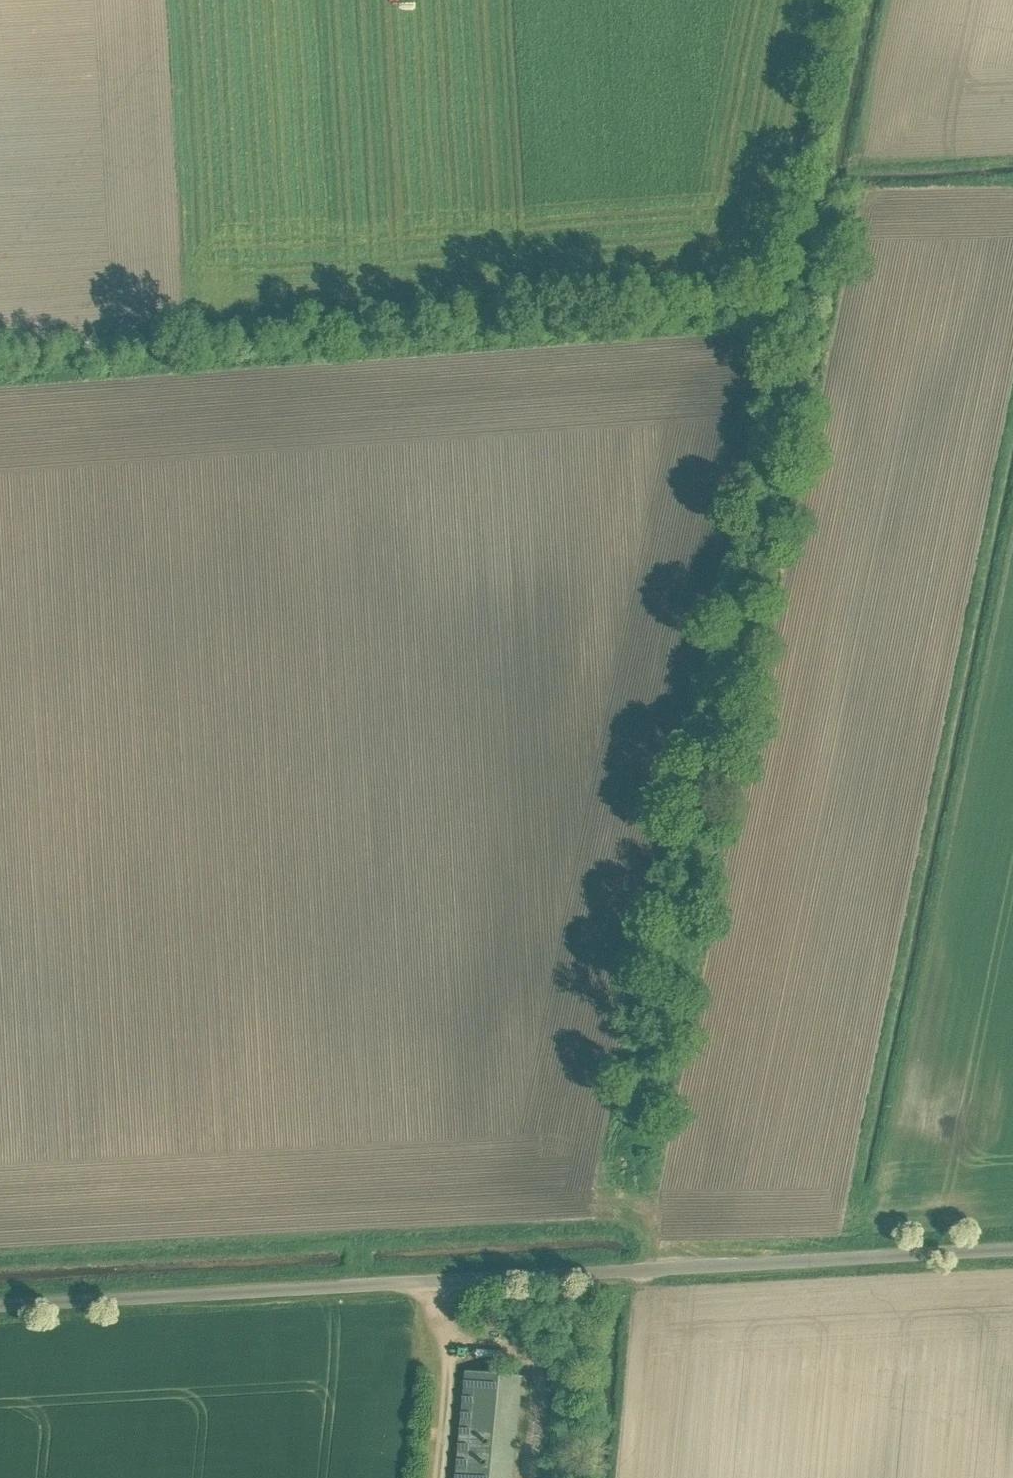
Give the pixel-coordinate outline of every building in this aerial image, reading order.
[(467,1374),(457,1477),(517,1477),(526,1379),(467,1374)]
